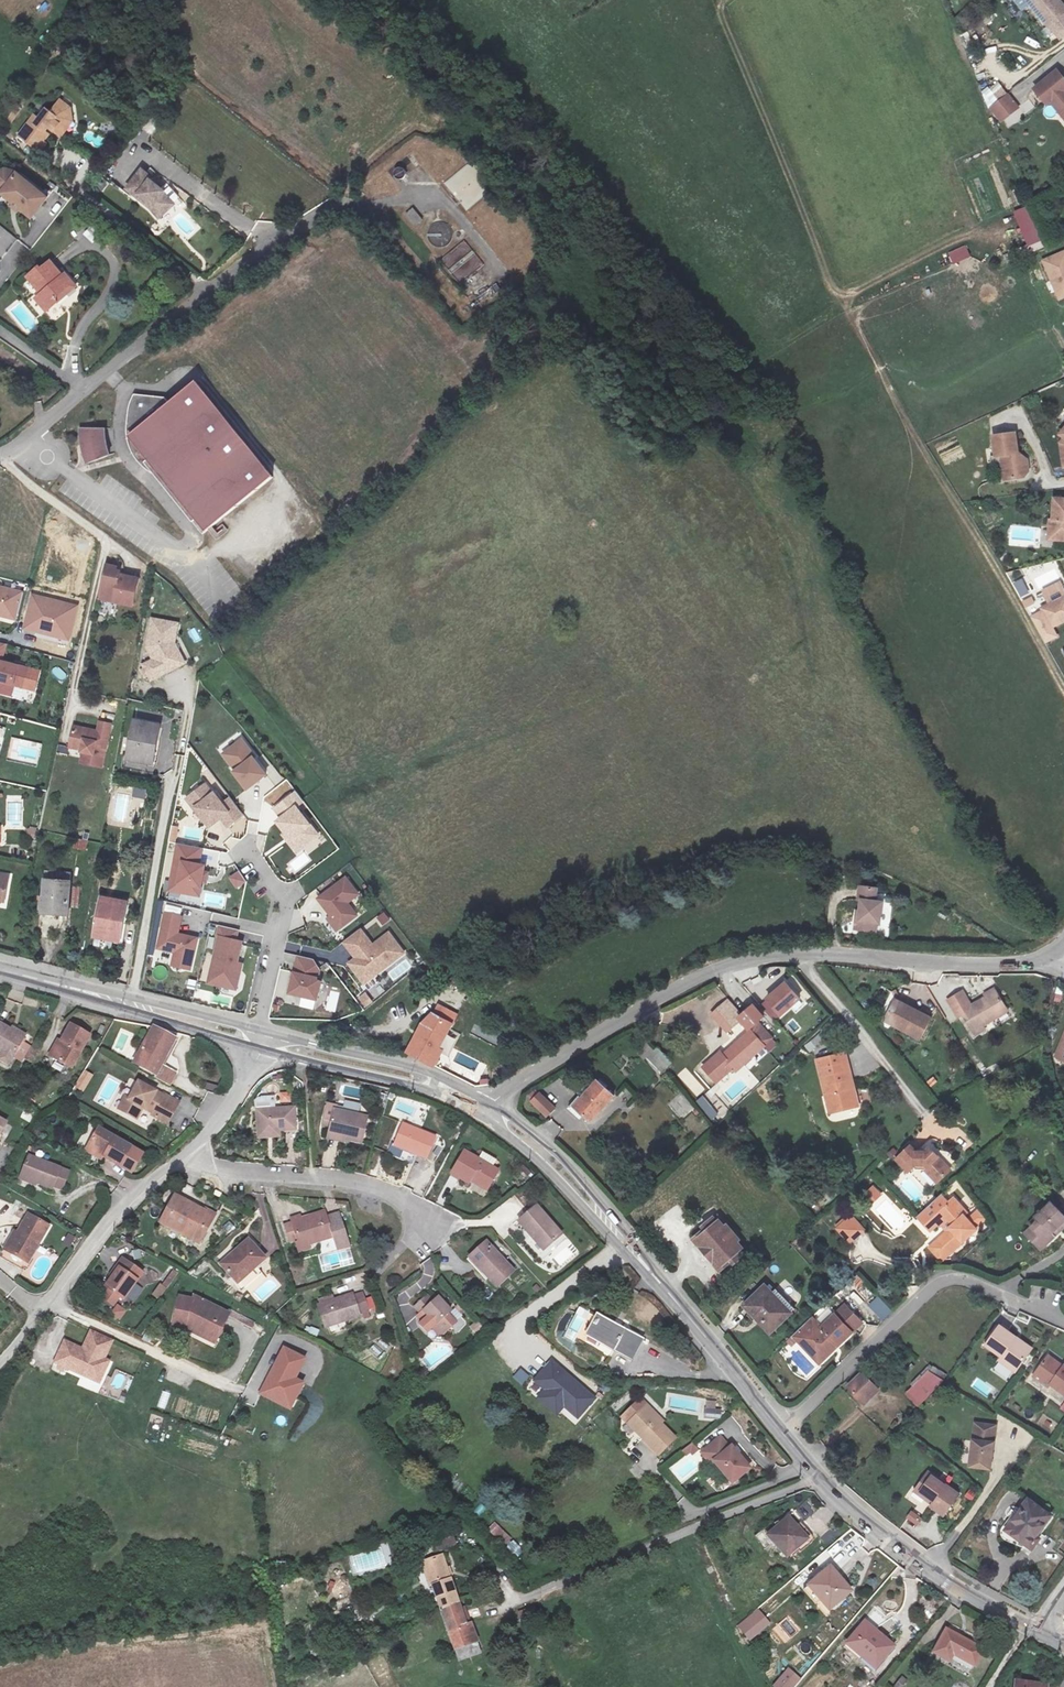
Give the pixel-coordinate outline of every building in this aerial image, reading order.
[(1048,26),(1063,14),(1063,6),(1060,0),(1027,0),(1048,26)] [(1048,26),(1060,40),(1063,37),(1063,14),(1048,26)] [(1035,88),(1047,104),(1051,101),(1059,111),(1063,107),(1063,108),(1063,77),(1058,70),(1035,88)] [(1019,107),(1007,93),(989,108),(1001,122),(1019,107)] [(1047,104),(1063,126),(1063,108),(1063,107),(1059,111),(1051,101),(1047,104)] [(60,111),(57,114),(66,121),(68,118),(60,111)] [(46,138),(56,146),(67,131),(66,121),(57,114),(49,124),(45,120),(37,129),(33,126),(17,146),(37,163),(44,154),(41,152),(47,145),(43,142),(46,138)] [(67,131),(56,146),(58,147),(70,133),(67,131)] [(140,164),(126,181),(151,200),(154,196),(164,206),(173,197),(162,187),(163,185),(149,174),(150,172),(140,164)] [(48,196),(15,170),(10,175),(1,166),(0,167),(0,195),(31,220),(48,196)] [(154,196),(151,200),(161,210),(164,206),(154,196)] [(163,215),(186,241),(200,229),(178,203),(163,215)] [(1046,247),(1027,206),(1012,212),(1026,245),(1008,252),(1013,263),(1046,247)] [(414,207),(405,214),(415,227),(423,220),(414,207)] [(426,231),(436,247),(454,237),(443,220),(426,231)] [(460,285),(485,263),(464,240),(439,261),(460,285)] [(954,264),(971,255),(966,244),(948,253),(954,264)] [(1038,285),(1042,284),(1050,303),(1063,297),(1063,271),(1060,273),(1053,257),(1030,267),(1038,285)] [(30,267),(18,277),(33,295),(27,300),(39,315),(50,305),(49,296),(53,292),(56,294),(67,285),(57,274),(55,276),(42,262),(34,270),(30,267)] [(1038,285),(1047,305),(1050,303),(1042,284),(1038,285)] [(160,417),(139,392),(134,400),(130,411),(129,419),(130,435),(132,443),(137,453),(144,463),(146,464),(149,461),(160,475),(208,532),(278,473),(206,387),(166,421),(160,417)] [(101,430),(88,430),(88,434),(80,435),(86,464),(106,456),(104,448),(101,430)] [(1000,435),(979,439),(982,459),(988,458),(990,474),(1000,481),(1011,479),(1015,473),(1013,462),(1004,455),(1000,435)] [(149,461),(146,464),(153,471),(160,475),(149,461)] [(1000,481),(990,474),(992,482),(1000,481)] [(1050,529),(1054,529),(1054,537),(1063,538),(1063,505),(1053,504),(1053,517),(1050,517),(1050,529)] [(120,568),(108,565),(102,594),(111,596),(110,601),(134,607),(140,581),(121,577),(122,572),(119,572),(120,568)] [(26,590),(0,585),(0,616),(17,621),(26,590)] [(82,606),(35,593),(24,629),(72,642),(82,606)] [(1063,603),(1047,612),(1052,621),(1044,626),(1049,635),(1063,626),(1063,606),(1063,603)] [(1047,612),(1041,626),(1044,626),(1052,621),(1047,612)] [(183,623),(153,617),(148,646),(153,658),(144,665),(151,681),(190,663),(179,644),(183,623)] [(194,627),(188,631),(195,644),(201,640),(194,627)] [(5,660),(9,645),(0,642),(0,658),(5,660)] [(32,667),(5,660),(0,658),(0,693),(14,696),(18,685),(27,689),(32,667)] [(58,666),(53,671),(60,679),(66,674),(58,666)] [(160,725),(133,720),(125,760),(153,765),(160,725)] [(100,768),(110,724),(96,722),(93,734),(71,730),(67,752),(84,755),(82,765),(100,768)] [(241,738),(219,755),(231,768),(228,772),(243,791),(267,775),(253,759),(256,756),(241,738)] [(217,793),(207,783),(190,800),(209,828),(222,821),(228,831),(248,817),(233,797),(228,801),(222,792),(217,793)] [(146,798),(146,788),(134,788),(133,797),(146,798)] [(305,803),(294,791),(271,810),(278,818),(274,822),(297,855),(320,836),(298,809),(305,803)] [(138,821),(139,811),(130,809),(129,820),(138,821)] [(74,848),(87,850),(88,839),(75,838),(74,848)] [(203,864),(205,849),(179,844),(170,890),(203,898),(211,866),(203,864)] [(239,870),(228,877),(237,889),(247,882),(239,870)] [(358,895),(346,875),(316,898),(328,916),(326,918),(337,933),(356,915),(349,903),(358,895)] [(860,887),(860,875),(847,876),(847,881),(840,881),(841,890),(846,890),(847,910),(843,911),(845,925),(867,923),(867,910),(872,909),(870,887),(860,887)] [(63,888),(39,886),(37,916),(62,918),(63,888)] [(222,905),(223,899),(220,896),(214,897),(213,904),(222,905)] [(118,907),(91,902),(84,941),(111,947),(118,907)] [(391,919),(385,911),(376,919),(382,925),(391,919)] [(186,917),(167,913),(158,950),(175,955),(174,966),(193,972),(202,939),(183,933),(186,917)] [(246,935),(220,928),(208,985),(236,990),(246,935)] [(362,929),(343,943),(352,957),(347,963),(362,984),(406,953),(389,931),(373,942),(362,929)] [(314,960),(295,956),(292,972),(288,972),(285,998),(315,1001),(319,982),(317,978),(321,970),(314,960)] [(789,979),(799,994),(805,990),(796,975),(789,979)] [(801,999),(785,982),(763,999),(778,1017),(801,999)] [(1000,1012),(988,993),(962,1007),(965,1012),(956,1017),(968,1037),(977,1032),(974,1027),(1000,1012)] [(373,1002),(365,994),(358,999),(367,1009),(373,1002)] [(888,999),(880,1016),(894,1022),(891,1029),(913,1041),(924,1018),(888,999)] [(764,1014),(770,1010),(763,1001),(757,1005),(764,1014)] [(722,1033),(731,1026),(716,1008),(708,1016),(722,1033)] [(741,1038),(746,1034),(754,1027),(743,1014),(731,1026),(741,1038)] [(877,1022),(891,1029),(894,1022),(880,1016),(877,1022)] [(422,1017),(399,1056),(422,1066),(442,1028),(422,1017)] [(77,1031),(57,1021),(41,1053),(60,1063),(77,1031)] [(124,1063),(159,1077),(163,1068),(152,1064),(164,1035),(143,1024),(124,1063)] [(1051,1057),(1062,1061),(1063,1064),(1063,1065),(1063,1024),(1051,1057)] [(12,1035),(0,1029),(0,1056),(1,1057),(12,1035)] [(746,1034),(741,1038),(717,1057),(715,1054),(697,1068),(709,1083),(727,1069),(730,1073),(759,1049),(746,1034)] [(658,1046),(654,1051),(646,1042),(638,1050),(661,1074),(673,1063),(658,1046)] [(820,1096),(824,1115),(843,1110),(840,1090),(845,1088),(838,1056),(807,1063),(814,1098),(820,1096)] [(687,1067),(678,1074),(696,1097),(705,1090),(687,1067)] [(74,1087),(84,1092),(93,1075),(83,1070),(74,1087)] [(583,1120),(603,1094),(586,1080),(565,1106),(583,1120)] [(206,1082),(204,1088),(215,1092),(218,1085),(206,1082)] [(144,1119),(159,1128),(168,1114),(154,1106),(157,1101),(133,1086),(123,1102),(116,1113),(129,1121),(136,1110),(146,1116),(144,1119)] [(850,1109),(845,1088),(840,1090),(843,1110),(850,1109)] [(557,1110),(539,1091),(528,1103),(546,1118),(557,1110)] [(817,1116),(824,1115),(820,1096),(814,1098),(817,1116)] [(709,1104),(708,1105),(701,1098),(697,1102),(712,1118),(718,1113),(709,1104)] [(112,1110),(116,1113),(123,1102),(118,1099),(112,1110)] [(157,1100),(157,1101),(154,1106),(168,1114),(171,1108),(157,1100)] [(344,1145),(348,1118),(315,1113),(311,1140),(344,1145)] [(283,1138),(281,1114),(246,1118),(248,1142),(283,1138)] [(552,1118),(542,1126),(553,1138),(562,1130),(552,1118)] [(413,1160),(423,1134),(392,1121),(382,1148),(413,1160)] [(117,1146),(84,1126),(73,1144),(106,1166),(117,1146)] [(901,1146),(898,1141),(883,1155),(896,1169),(903,1164),(905,1161),(918,1167),(933,1184),(944,1174),(916,1146),(911,1150),(901,1146)] [(439,1174),(452,1184),(457,1177),(474,1189),(484,1173),(454,1152),(439,1174)] [(65,1191),(73,1172),(31,1154),(22,1175),(54,1190),(55,1187),(65,1191)] [(905,1161),(903,1164),(914,1171),(928,1188),(933,1184),(918,1167),(905,1161)] [(527,1177),(531,1171),(521,1164),(517,1170),(527,1177)] [(469,1195),(474,1189),(457,1177),(452,1184),(469,1195)] [(880,1194),(871,1185),(859,1196),(869,1205),(880,1194)] [(1063,1230),(1063,1187),(1050,1201),(1053,1205),(1046,1211),(1063,1230)] [(892,1194),(889,1197),(901,1210),(904,1207),(892,1194)] [(959,1195),(940,1211),(952,1224),(948,1228),(933,1242),(946,1256),(977,1228),(966,1215),(972,1210),(959,1195)] [(159,1234),(195,1251),(203,1235),(212,1240),(221,1224),(210,1219),(208,1224),(173,1207),(159,1234)] [(556,1239),(531,1210),(513,1226),(538,1255),(556,1239)] [(26,1261),(47,1222),(27,1211),(6,1250),(26,1261)] [(952,1224),(940,1211),(937,1214),(948,1228),(952,1224)] [(1055,1237),(1063,1230),(1046,1211),(1037,1218),(1055,1237)] [(865,1232),(852,1214),(834,1229),(851,1245),(865,1232)] [(328,1258),(342,1253),(331,1220),(316,1224),(315,1221),(293,1229),(291,1226),(289,1226),(285,1227),(284,1229),(285,1231),(293,1254),(324,1244),(328,1258)] [(204,1256),(212,1240),(203,1235),(195,1251),(204,1256)] [(727,1259),(731,1256),(723,1249),(720,1251),(713,1244),(709,1248),(703,1243),(694,1252),(698,1258),(694,1262),(689,1257),(682,1264),(694,1277),(691,1280),(697,1285),(699,1282),(713,1295),(720,1288),(715,1284),(721,1280),(725,1284),(735,1275),(728,1268),(732,1264),(727,1259)] [(260,1268),(239,1247),(224,1262),(229,1268),(217,1280),(234,1295),(260,1268)] [(512,1278),(486,1247),(465,1264),(477,1279),(482,1276),(495,1292),(512,1278)] [(114,1303),(134,1276),(113,1261),(106,1270),(109,1272),(96,1290),(114,1303)] [(169,1287),(178,1272),(170,1267),(161,1282),(169,1287)] [(161,1300),(166,1286),(158,1283),(152,1296),(161,1300)] [(763,1337),(785,1316),(759,1288),(737,1311),(763,1337)] [(351,1325),(344,1301),(309,1311),(316,1334),(351,1325)] [(116,1304),(110,1314),(120,1320),(126,1311),(116,1304)] [(213,1345),(226,1320),(192,1304),(191,1308),(172,1306),(171,1330),(186,1332),(213,1345)] [(428,1333),(444,1318),(432,1305),(424,1312),(418,1305),(403,1317),(415,1331),(422,1326),(428,1333)] [(817,1357),(843,1333),(828,1315),(801,1339),(817,1357)] [(468,1328),(475,1335),(484,1328),(477,1320),(468,1328)] [(629,1343),(588,1321),(579,1338),(619,1360),(629,1343)] [(1002,1345),(1008,1338),(994,1327),(979,1346),(994,1357),(990,1362),(1006,1375),(1019,1358),(1002,1345)] [(112,1344),(84,1336),(80,1345),(62,1339),(53,1362),(99,1385),(112,1362),(106,1358),(112,1344)] [(1025,1350),(1008,1338),(1002,1345),(1019,1358),(1025,1350)] [(378,1359),(388,1346),(378,1339),(369,1352),(378,1359)] [(446,1339),(422,1356),(432,1369),(455,1352),(446,1339)] [(304,1357),(281,1345),(256,1394),(288,1411),(304,1384),(294,1377),(304,1357)] [(525,1388),(557,1416),(564,1408),(578,1421),(598,1398),(552,1357),(525,1388)] [(1044,1387),(1058,1397),(1063,1390),(1063,1369),(1059,1366),(1056,1370),(1042,1360),(1030,1377),(1044,1387)] [(916,1408),(940,1384),(926,1371),(902,1395),(916,1408)] [(859,1403),(873,1388),(857,1374),(843,1388),(859,1403)] [(1039,1393),(1044,1387),(1030,1377),(1025,1382),(1039,1393)] [(158,1408),(166,1409),(170,1393),(162,1391),(158,1408)] [(637,1422),(650,1427),(655,1425),(634,1399),(617,1411),(622,1418),(629,1413),(637,1422)] [(719,1419),(719,1401),(705,1401),(704,1419),(719,1419)] [(660,1441),(650,1427),(637,1422),(629,1413),(622,1418),(613,1425),(638,1457),(660,1441)] [(984,1422),(964,1422),(962,1460),(983,1461),(984,1422)] [(714,1485),(733,1471),(719,1452),(714,1456),(703,1444),(684,1458),(694,1471),(699,1467),(714,1485)] [(929,1504),(925,1510),(940,1519),(955,1498),(922,1476),(910,1491),(929,1504)] [(907,1497),(925,1510),(929,1504),(910,1491),(907,1497)] [(1041,1515),(1021,1499),(999,1528),(1024,1549),(1031,1538),(1027,1534),(1041,1515)] [(911,1510),(907,1520),(919,1525),(923,1516),(911,1510)] [(503,1546),(511,1539),(495,1521),(487,1529),(503,1546)] [(784,1549),(766,1526),(743,1543),(761,1567),(784,1549)] [(449,1529),(429,1534),(436,1551),(455,1546),(449,1529)] [(513,1540),(506,1545),(515,1558),(522,1552),(513,1540)] [(366,1554),(355,1554),(356,1571),(367,1571),(366,1554)] [(404,1562),(402,1555),(390,1557),(392,1565),(404,1562)] [(748,1586),(759,1585),(758,1576),(747,1576),(748,1586)] [(828,1601),(807,1578),(784,1597),(805,1620),(828,1601)] [(427,1615),(446,1610),(439,1586),(419,1592),(427,1615)] [(759,1608),(736,1625),(748,1641),(771,1624),(759,1608)] [(446,1610),(427,1615),(436,1647),(439,1657),(464,1650),(459,1635),(453,1636),(446,1610)] [(872,1650),(841,1633),(827,1655),(844,1665),(846,1663),(857,1669),(864,1658),(867,1660),(872,1650)] [(962,1668),(970,1653),(933,1634),(922,1655),(938,1664),(941,1658),(962,1668)]
